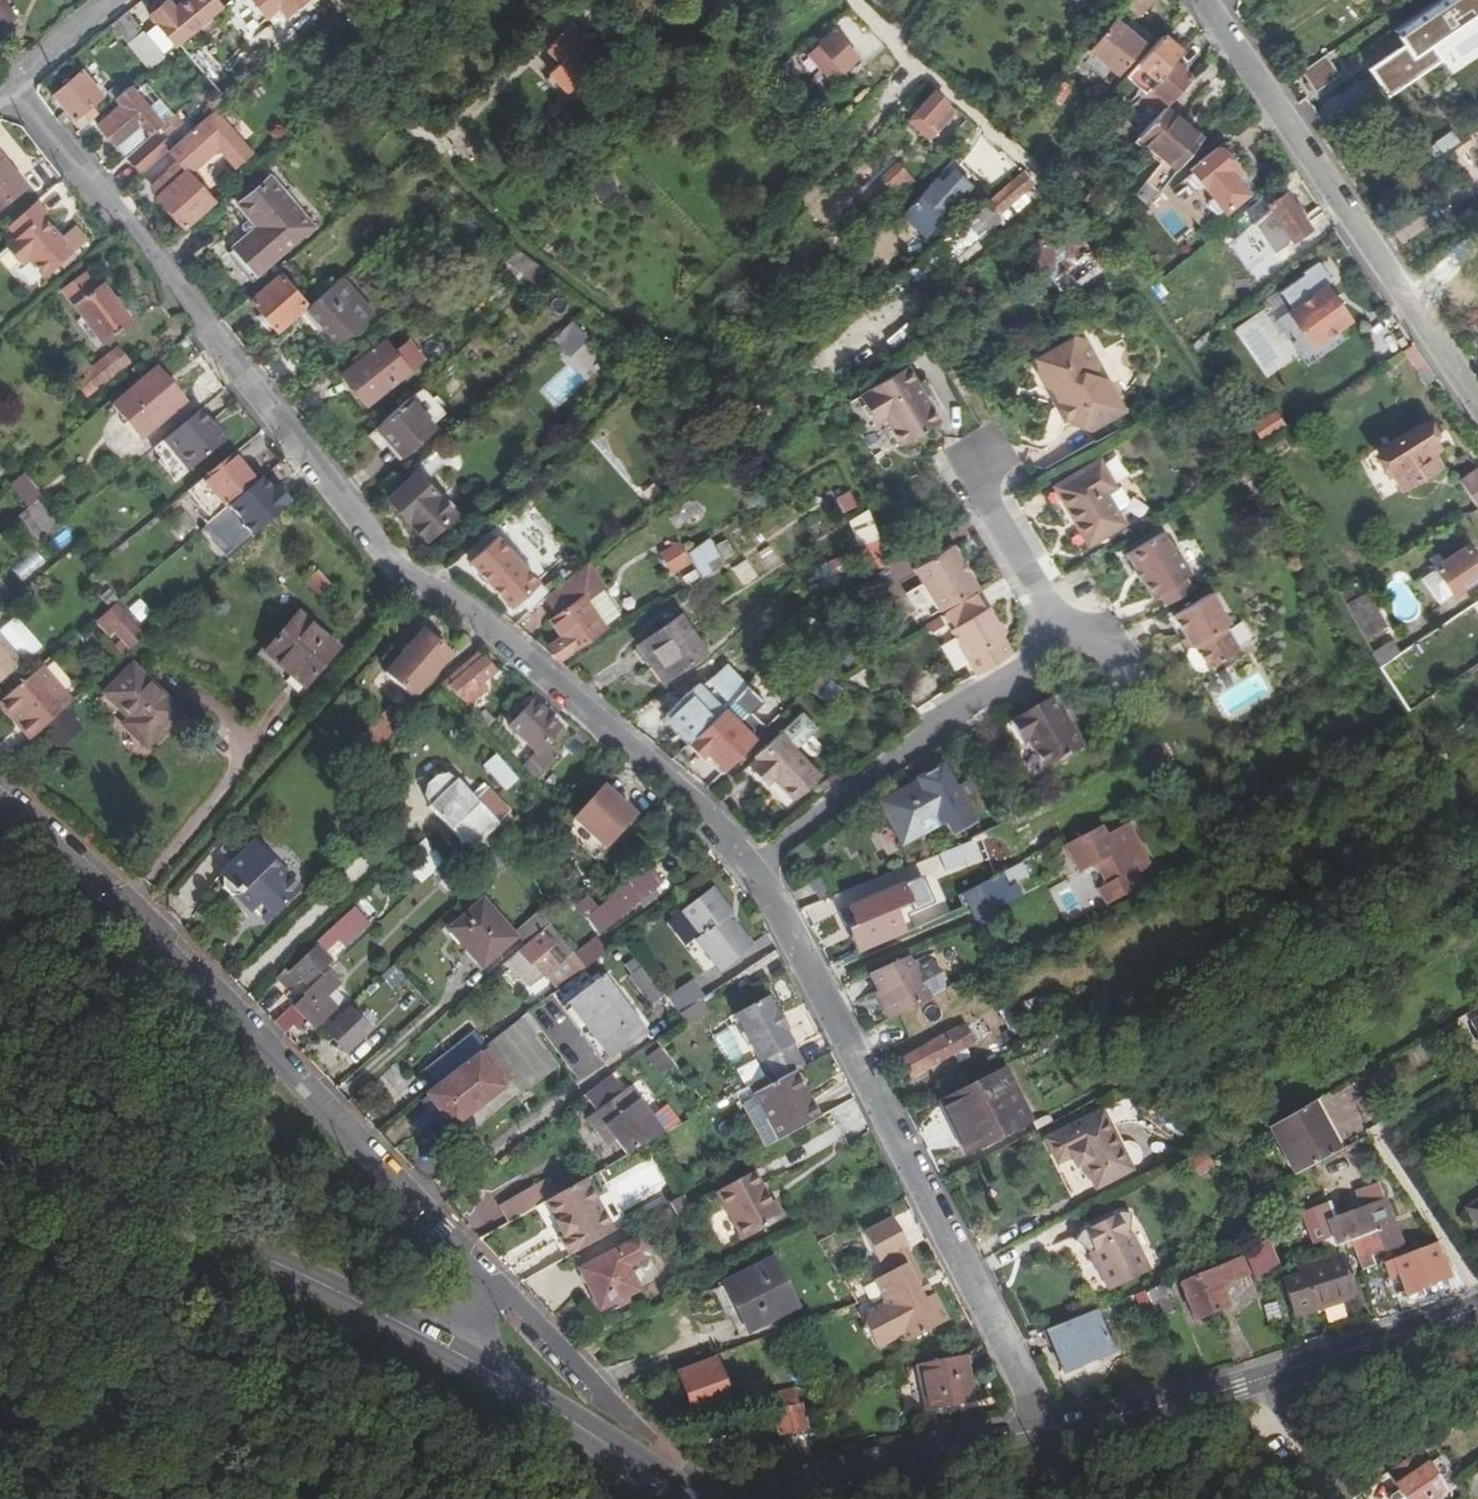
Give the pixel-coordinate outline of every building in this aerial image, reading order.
[(20,23),(4,0),(0,0),(0,28),(4,34),(20,23)] [(178,44),(200,26),(208,19),(221,8),(214,0),(187,0),(174,10),(167,2),(151,16),(158,25),(164,26),(174,39),(173,43),(176,46),(178,44)] [(264,23),(247,0),(230,0),(224,5),(247,36),(264,23)] [(270,16),(285,3),(288,7),(297,0),(257,0),(270,16)] [(1127,4),(1139,15),(1152,0),(1131,0),(1127,4)] [(1451,81),(1477,62),(1477,32),(1456,0),(1446,0),(1411,24),(1451,81)] [(811,11),(818,20),(826,13),(819,4),(811,11)] [(123,14),(112,23),(149,68),(164,56),(145,31),(140,35),(123,14)] [(215,27),(208,19),(200,26),(207,34),(215,27)] [(1142,44),(1114,20),(1088,50),(1116,74),(1142,44)] [(817,43),(839,68),(854,56),(832,31),(817,43)] [(1145,91),(1173,61),(1181,52),(1162,35),(1127,75),(1145,91)] [(580,77),(563,59),(548,73),(565,91),(580,77)] [(1159,113),(1165,106),(1191,77),(1173,61),(1145,91),(1135,103),(1144,111),(1150,105),(1159,113)] [(1328,112),(1316,91),(1340,78),(1332,63),(1294,84),(1313,120),(1328,112)] [(70,120),(77,128),(95,113),(90,106),(102,96),(82,71),(53,95),(72,118),(70,120)] [(1062,81),(1050,95),(1060,103),(1072,89),(1062,81)] [(129,85),(95,113),(77,128),(74,131),(81,139),(78,141),(89,154),(91,152),(108,137),(124,156),(125,155),(152,132),(161,124),(129,85)] [(934,128),(938,133),(957,113),(935,93),(916,113),(918,115),(912,121),(927,135),(934,128)] [(1159,113),(1139,136),(1157,152),(1184,121),(1165,106),(1159,113)] [(1203,137),(1184,121),(1157,152),(1164,158),(1147,179),(1160,189),(1203,137)] [(152,132),(125,155),(141,173),(167,151),(152,132)] [(1219,149),(1218,148),(1190,168),(1223,211),(1245,194),(1232,177),(1237,173),(1230,163),(1237,158),(1226,144),(1219,149)] [(24,166),(7,146),(0,152),(0,198),(18,183),(12,175),(24,166)] [(205,155),(195,165),(204,175),(215,165),(205,155)] [(878,181),(880,184),(879,186),(884,191),(904,172),(895,164),(878,181)] [(180,225),(209,198),(183,169),(154,196),(180,225)] [(1026,172),(966,221),(982,240),(1004,223),(1014,212),(1010,207),(1021,198),(1036,185),(1026,172)] [(259,227),(248,236),(230,252),(251,277),(295,239),(310,226),(269,178),(239,203),(251,217),(259,227)] [(1136,193),(1142,198),(1151,187),(1157,192),(1160,189),(1147,179),(1136,193)] [(1105,191),(1096,184),(1082,200),(1091,209),(1105,191)] [(1142,198),(1148,203),(1157,192),(1151,187),(1142,198)] [(939,222),(948,213),(926,191),(917,201),(939,222)] [(1286,194),(1270,204),(1282,221),(1295,240),(1310,230),(1286,194)] [(1026,205),(1021,198),(1010,207),(1014,212),(1015,215),(1026,205)] [(1282,221),(1270,204),(1259,212),(1270,229),(1282,221)] [(35,206),(8,229),(18,240),(0,255),(0,264),(9,276),(26,262),(43,281),(59,267),(72,257),(41,221),(45,217),(35,206)] [(259,227),(251,217),(243,224),(243,231),(248,236),(259,227)] [(314,223),(310,226),(295,239),(299,245),(319,228),(314,223)] [(1055,295),(1095,267),(1067,224),(1026,251),(1055,295)] [(72,257),(59,267),(62,271),(74,261),(72,257)] [(305,304),(279,276),(251,301),(276,329),(305,304)] [(63,297),(103,348),(131,326),(101,289),(98,292),(88,278),(63,297)] [(340,279),(310,305),(328,327),(323,331),(338,349),(364,328),(348,308),(357,300),(340,279)] [(1327,287),(1291,311),(1312,345),(1349,320),(1327,287)] [(374,320),(357,300),(348,308),(364,328),(374,320)] [(328,327),(310,305),(305,309),(323,331),(328,327)] [(1266,309),(1235,326),(1263,378),(1293,361),(1266,309)] [(569,320),(550,342),(571,361),(590,339),(569,320)] [(1040,383),(1049,389),(1057,404),(1064,417),(1067,422),(1087,429),(1118,412),(1107,395),(1111,388),(1101,384),(1095,375),(1097,360),(1086,340),(1070,337),(1033,358),(1035,362),(1033,372),(1040,383)] [(341,376),(363,405),(407,371),(383,341),(341,376)] [(84,380),(76,386),(84,396),(127,363),(117,350),(82,377),(84,380)] [(1107,395),(1118,412),(1124,409),(1097,360),(1095,375),(1101,384),(1111,388),(1107,395)] [(155,367),(112,406),(126,423),(135,415),(148,431),(139,438),(141,441),(184,402),(155,367)] [(863,399),(867,407),(876,423),(878,427),(889,421),(904,447),(942,425),(928,400),(920,386),(910,368),(871,391),(872,394),(863,399)] [(925,383),(920,386),(928,400),(933,398),(925,383)] [(430,425),(407,399),(375,428),(398,453),(430,425)] [(1064,417),(1057,404),(1052,406),(1059,419),(1064,417)] [(876,423),(867,407),(864,409),(873,425),(876,423)] [(163,439),(188,470),(221,443),(207,425),(196,412),(163,439)] [(135,415),(126,423),(139,438),(148,431),(135,415)] [(207,425),(221,443),(226,439),(211,421),(207,425)] [(1423,423),(1378,450),(1402,489),(1440,467),(1433,453),(1439,450),(1423,423)] [(188,470),(163,439),(159,443),(184,473),(188,470)] [(448,462),(434,448),(412,468),(416,473),(453,514),(457,510),(429,479),(448,462)] [(230,455),(199,480),(223,509),(253,483),(230,455)] [(1098,457),(1054,483),(1088,541),(1123,521),(1106,491),(1115,485),(1098,457)] [(1477,505),(1477,468),(1460,480),(1477,505)] [(453,514),(416,473),(388,499),(425,541),(453,514)] [(32,505),(41,497),(24,476),(15,484),(32,505)] [(170,492),(176,499),(187,490),(181,482),(170,492)] [(158,502),(164,509),(176,499),(170,492),(158,502)] [(849,493),(835,497),(839,513),(854,509),(849,493)] [(171,519),(188,539),(198,530),(182,510),(171,519)] [(857,547),(878,539),(868,511),(846,519),(857,547)] [(1167,587),(1175,601),(1192,590),(1184,577),(1192,572),(1175,543),(1171,545),(1162,530),(1127,551),(1137,567),(1139,566),(1144,575),(1142,576),(1153,595),(1167,587)] [(468,559),(490,584),(518,559),(496,535),(468,559)] [(687,551),(702,576),(724,563),(709,538),(687,551)] [(912,564),(921,579),(938,607),(978,584),(952,541),(912,564)] [(1434,566),(1456,598),(1477,583),(1477,563),(1466,544),(1434,566)] [(665,557),(672,569),(686,561),(679,549),(665,557)] [(551,596),(518,559),(490,584),(510,606),(518,599),(530,612),(546,599),(551,596)] [(733,566),(741,585),(757,578),(749,559),(733,566)] [(1139,566),(1137,567),(1134,569),(1139,577),(1142,576),(1144,575),(1139,566)] [(546,599),(558,616),(583,599),(602,586),(604,584),(586,567),(551,596),(546,599)] [(930,612),(938,607),(921,579),(913,584),(930,612)] [(1347,602),(1358,597),(1351,584),(1341,590),(1347,602)] [(621,612),(602,586),(583,599),(601,625),(621,612)] [(1347,602),(1366,638),(1388,626),(1368,591),(1358,597),(1347,602)] [(974,592),(945,610),(954,626),(984,608),(974,592)] [(1175,614),(1188,637),(1194,646),(1191,648),(1186,655),(1195,671),(1203,670),(1240,650),(1227,625),(1231,623),(1213,593),(1175,614)] [(603,628),(601,625),(583,599),(558,616),(552,620),(562,636),(549,646),(558,659),(603,628)] [(1004,634),(997,621),(988,606),(984,608),(954,626),(949,630),(955,640),(960,638),(966,648),(965,657),(971,668),(980,671),(1011,653),(1001,636),(1004,634)] [(115,631),(131,649),(143,638),(115,608),(99,622),(111,635),(115,631)] [(306,608),(272,646),(310,680),(345,642),(306,608)] [(10,624),(0,613),(0,633),(10,624)] [(1002,619),(997,621),(1004,634),(1009,631),(1002,619)] [(644,645),(669,683),(705,657),(680,621),(644,645)] [(424,634),(387,675),(410,697),(433,671),(436,673),(450,658),(424,634)] [(1194,646),(1188,637),(1183,640),(1188,648),(1191,648),(1194,646)] [(955,640),(965,657),(966,648),(960,638),(955,640)] [(21,665),(0,640),(0,683),(21,665)] [(1393,642),(1371,650),(1376,664),(1398,656),(1393,642)] [(1406,654),(1415,666),(1433,655),(1425,642),(1406,654)] [(304,687),(310,680),(272,646),(268,643),(263,649),(304,687)] [(457,672),(447,684),(462,700),(482,683),(484,685),(496,674),(484,660),(463,679),(457,672)] [(35,672),(5,697),(26,721),(21,725),(33,739),(73,702),(42,666),(35,672)] [(164,710),(136,686),(116,669),(92,698),(119,722),(113,728),(134,746),(164,710)] [(822,677),(811,691),(831,704),(841,690),(822,677)] [(141,680),(136,686),(164,710),(170,703),(141,680)] [(664,714),(687,741),(721,709),(696,683),(664,714)] [(26,721),(5,697),(0,702),(21,725),(26,721)] [(1066,730),(1060,719),(1048,699),(1012,721),(1024,743),(1029,740),(1044,764),(1059,756),(1062,760),(1083,748),(1070,727),(1066,730)] [(510,729),(523,741),(532,732),(545,744),(560,729),(533,704),(510,729)] [(764,783),(771,777),(789,798),(816,775),(791,747),(814,727),(801,713),(753,756),(755,758),(747,765),(764,783)] [(1064,716),(1060,719),(1066,730),(1070,727),(1064,716)] [(383,725),(351,761),(364,776),(396,740),(383,725)] [(495,753),(481,766),(503,791),(517,778),(495,753)] [(952,833),(973,822),(939,767),(916,780),(919,784),(909,790),(908,787),(884,802),(881,811),(898,837),(903,837),(919,827),(921,831),(943,818),(952,833)] [(818,785),(823,791),(836,781),(831,774),(818,785)] [(457,786),(429,812),(468,855),(506,822),(480,795),(471,802),(457,786)] [(606,788),(579,823),(611,848),(639,813),(606,788)] [(1067,845),(1079,873),(1099,864),(1136,845),(1128,829),(1103,840),(1098,830),(1067,845)] [(252,908),(252,910),(265,924),(299,892),(273,864),(274,862),(255,841),(220,873),(223,877),(222,887),(229,896),(242,895),(252,908)] [(422,843),(414,851),(433,873),(442,865),(422,843)] [(1136,845),(1099,864),(1109,885),(1097,890),(1099,893),(1148,868),(1136,845)] [(1002,875),(1000,873),(974,886),(983,905),(1010,893),(1010,892),(1006,885),(1013,882),(1028,874),(1023,865),(1002,875)] [(1148,868),(1099,893),(1105,907),(1141,890),(1135,879),(1150,872),(1148,868)] [(648,870),(601,911),(591,920),(604,935),(641,904),(645,908),(657,898),(653,893),(661,886),(648,870)] [(819,875),(806,882),(814,897),(827,889),(819,875)] [(908,887),(916,906),(928,901),(920,882),(908,887)] [(1006,885),(1010,892),(1016,889),(1013,882),(1006,885)] [(727,920),(729,918),(733,915),(712,889),(682,912),(702,936),(695,942),(702,950),(735,926),(733,923),(731,924),(727,920)] [(881,899),(836,917),(836,915),(819,921),(829,945),(839,942),(837,938),(888,917),(881,899)] [(451,931),(480,967),(514,939),(484,904),(451,931)] [(529,946),(553,926),(542,912),(518,932),(529,946)] [(346,915),(314,944),(316,947),(293,968),(307,983),(330,961),(323,954),(332,946),(331,944),(353,923),(346,915)] [(529,946),(510,963),(530,987),(543,976),(547,981),(567,964),(579,978),(589,970),(578,956),(553,926),(529,946)] [(735,926),(702,950),(720,974),(752,949),(735,926)] [(589,970),(611,954),(600,939),(578,956),(589,970)] [(636,957),(621,965),(646,1005),(660,997),(636,957)] [(897,1018),(931,1000),(908,957),(869,975),(879,994),(883,992),(897,1018)] [(558,994),(579,978),(567,964),(547,981),(558,994)] [(603,979),(571,1003),(585,1022),(577,1028),(602,1060),(642,1030),(603,979)] [(667,995),(686,1027),(711,1013),(691,980),(667,995)] [(274,1022),(284,1033),(303,1016),(315,1029),(329,1017),(333,1022),(340,1015),(333,1007),(334,1006),(315,984),(304,994),(306,996),(296,1006),(293,1004),(274,1022)] [(795,1071),(806,1065),(787,1030),(789,1029),(779,1010),(777,1012),(769,996),(736,1013),(768,1076),(765,1077),(769,1084),(791,1073),(795,1071)] [(585,1022),(571,1003),(563,1009),(577,1028),(585,1022)] [(368,1033),(349,1011),(326,1031),(345,1053),(368,1033)] [(903,1082),(974,1044),(965,1027),(894,1065),(903,1082)] [(727,1028),(711,1037),(731,1070),(746,1062),(727,1028)] [(437,1085),(485,1049),(475,1037),(427,1073),(437,1085)] [(486,1052),(511,1084),(522,1099),(558,1072),(546,1056),(526,1072),(501,1040),(486,1052)] [(660,1047),(646,1056),(660,1076),(674,1067),(660,1047)] [(511,1084),(486,1052),(426,1097),(427,1098),(449,1127),(450,1129),(511,1084)] [(811,1098),(795,1071),(791,1073),(807,1101),(811,1098)] [(807,1101),(791,1073),(769,1084),(765,1077),(751,1086),(772,1123),(780,1138),(795,1130),(798,1128),(801,1126),(804,1124),(807,1122),(821,1114),(811,1098),(807,1101)] [(941,1105),(967,1154),(1029,1122),(1004,1073),(941,1105)] [(623,1092),(611,1077),(585,1096),(598,1113),(588,1121),(608,1147),(618,1140),(630,1155),(655,1140),(665,1135),(628,1088),(623,1092)] [(449,1127),(427,1098),(420,1103),(442,1133),(449,1127)] [(1309,1104),(1270,1127),(1299,1174),(1340,1152),(1309,1104)] [(1086,1162),(1092,1172),(1100,1187),(1135,1169),(1105,1110),(1049,1139),(1061,1162),(1074,1155),(1079,1165),(1081,1164),(1086,1162)] [(1086,1162),(1081,1164),(1086,1175),(1092,1172),(1086,1162)] [(677,1172),(686,1188),(696,1183),(687,1167),(677,1172)] [(776,1199),(772,1200),(755,1169),(718,1189),(744,1238),(785,1216),(776,1199)] [(571,1255),(631,1222),(601,1170),(548,1200),(558,1219),(556,1221),(558,1223),(563,1233),(564,1235),(561,1237),(571,1255)] [(514,1216),(536,1203),(530,1192),(508,1204),(514,1216)] [(1360,1269),(1374,1264),(1369,1253),(1381,1249),(1381,1251),(1399,1245),(1384,1202),(1328,1222),(1332,1234),(1319,1238),(1322,1248),(1346,1239),(1350,1238),(1353,1247),(1360,1269)] [(1470,1211),(1477,1223),(1477,1205),(1470,1211)] [(1135,1253),(1129,1237),(1130,1236),(1132,1214),(1120,1213),(1083,1231),(1077,1241),(1093,1253),(1097,1252),(1104,1268),(1100,1269),(1109,1290),(1148,1273),(1138,1252),(1135,1253)] [(899,1253),(911,1247),(913,1246),(900,1217),(871,1232),(885,1260),(899,1253)] [(600,1308),(639,1288),(627,1264),(649,1254),(641,1237),(619,1248),(580,1267),(600,1308)] [(1241,1250),(1251,1278),(1278,1269),(1267,1240),(1241,1250)] [(1437,1241),(1429,1244),(1431,1251),(1439,1249),(1441,1258),(1444,1258),(1447,1257),(1437,1241)] [(1429,1244),(1383,1261),(1388,1276),(1400,1272),(1408,1299),(1423,1295),(1421,1287),(1450,1278),(1444,1258),(1441,1258),(1439,1249),(1431,1251),(1429,1244)] [(909,1263),(925,1296),(933,1292),(911,1247),(899,1253),(905,1266),(909,1263)] [(1282,1279),(1293,1315),(1354,1296),(1340,1253),(1300,1265),(1301,1273),(1282,1279)] [(1192,1317),(1226,1303),(1218,1283),(1246,1272),(1238,1255),(1177,1281),(1192,1317)] [(750,1328),(798,1304),(775,1257),(727,1282),(750,1328)] [(909,1263),(905,1266),(879,1279),(888,1297),(885,1306),(873,1311),(869,1325),(880,1347),(905,1334),(910,1342),(950,1322),(937,1295),(927,1300),(925,1296),(909,1263)] [(1162,1286),(1145,1292),(1155,1318),(1171,1312),(1162,1286)] [(1077,1360),(1079,1363),(1111,1351),(1101,1327),(1097,1329),(1090,1311),(1045,1329),(1060,1366),(1077,1360)] [(976,1403),(967,1357),(918,1367),(928,1414),(976,1403)] [(696,1415),(734,1401),(719,1360),(681,1374),(696,1415)] [(1080,1367),(1079,1363),(1077,1360),(1060,1366),(1063,1374),(1080,1367)] [(772,1395),(776,1410),(800,1404),(797,1390),(772,1395)] [(809,1428),(804,1403),(800,1404),(776,1410),(781,1434),(809,1428)] [(1441,1488),(1423,1464),(1393,1484),(1397,1491),(1392,1494),(1396,1498),(1424,1498),(1441,1488)]
